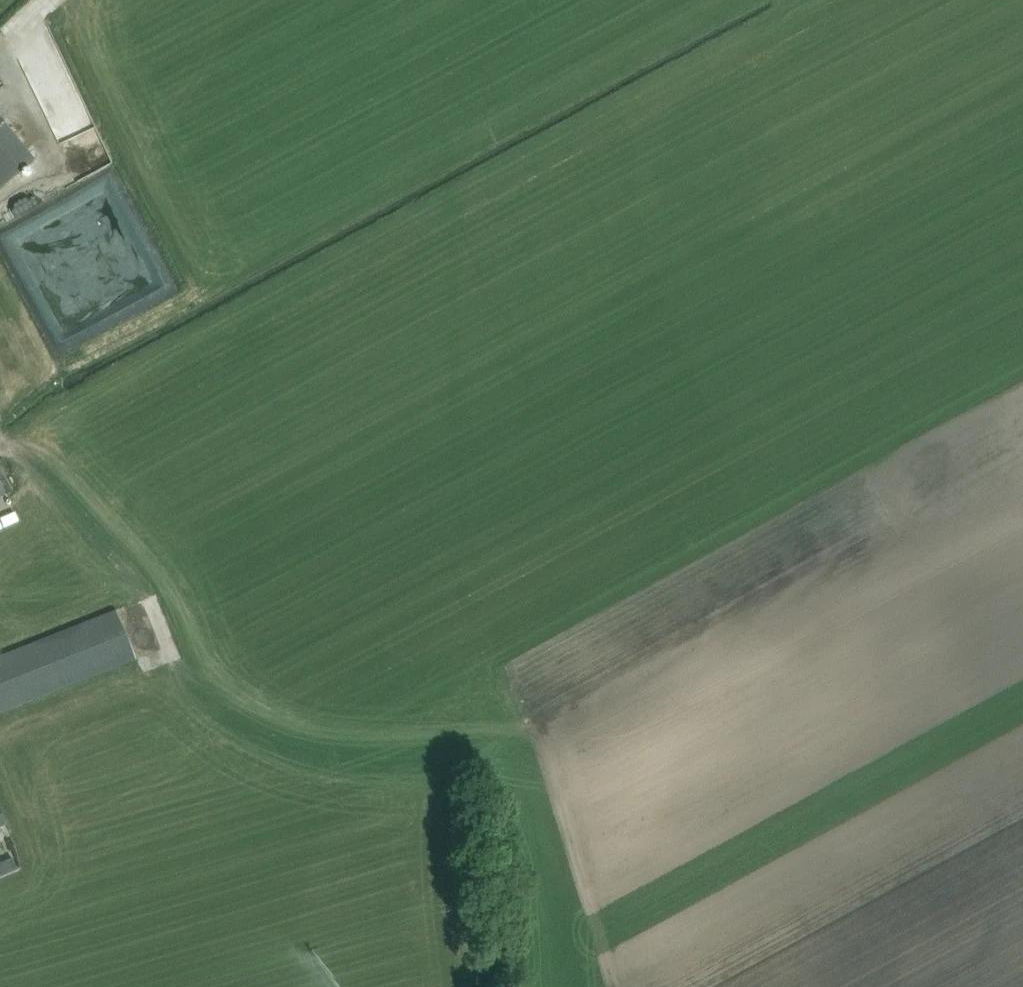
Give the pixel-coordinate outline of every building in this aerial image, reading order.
[(34,158),(0,119),(0,188),(34,158)] [(42,268),(49,293),(67,317),(70,328),(89,322),(106,310),(120,306),(133,296),(148,292),(160,282),(157,271),(129,233),(127,227),(104,197),(94,200),(74,215),(54,221),(30,238),(32,240),(39,264),(42,268)] [(30,517),(48,513),(46,504),(28,509),(30,517)] [(136,658),(117,610),(0,656),(0,712),(136,658)] [(18,869),(13,858),(0,864),(0,877),(18,869)]
